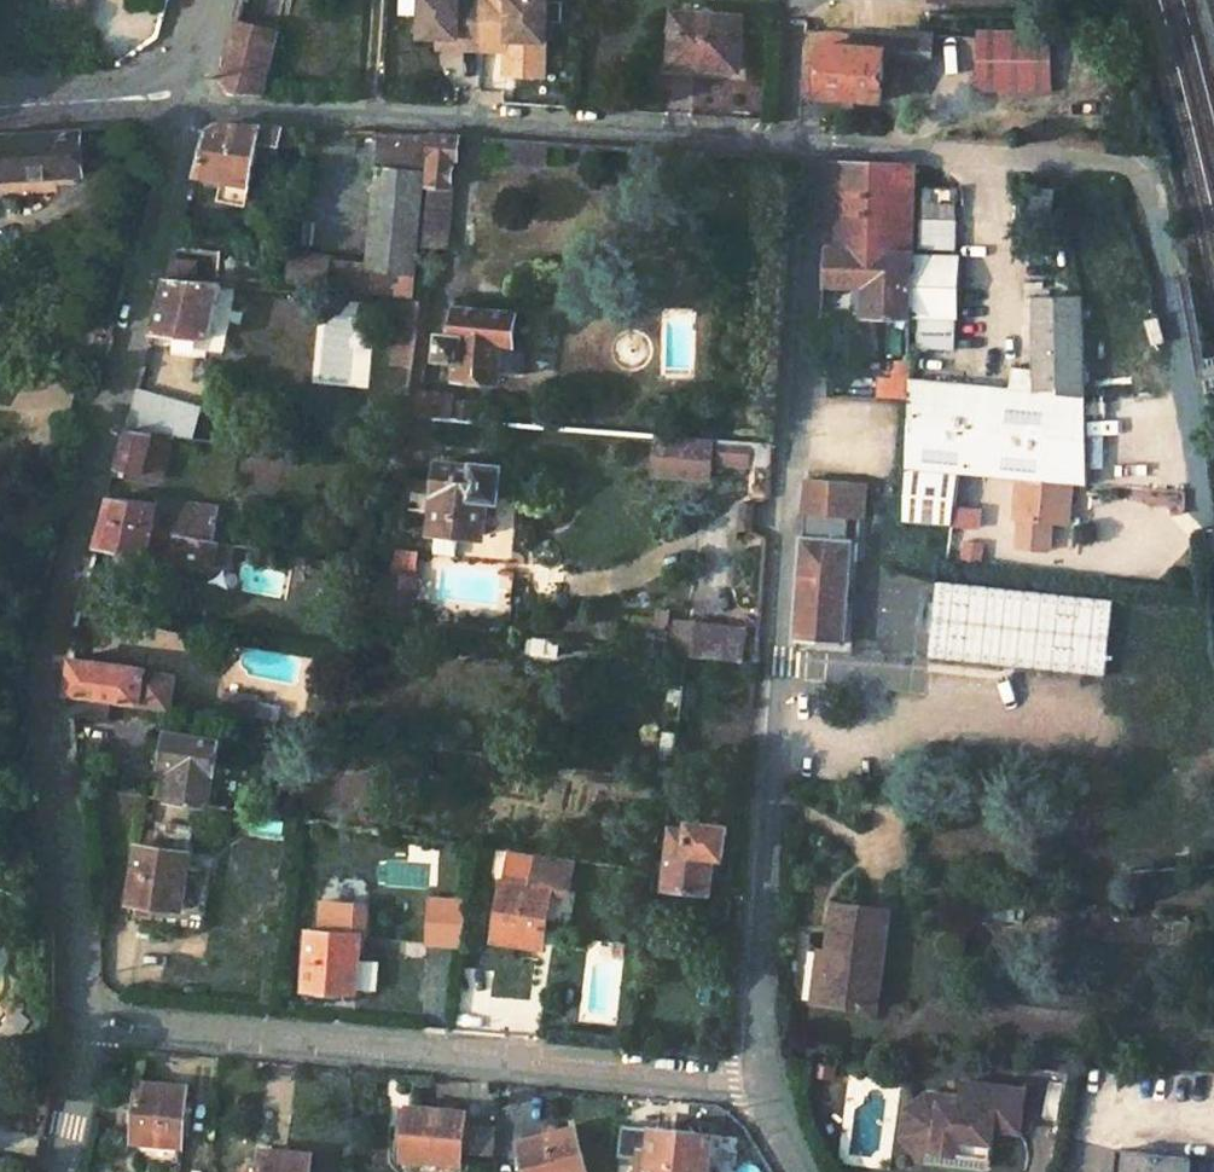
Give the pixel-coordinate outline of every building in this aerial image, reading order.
[(552,0),(490,0),(489,47),(514,48),(514,37),(532,38),(551,39),(552,0)] [(753,16),(687,11),(681,65),(748,70),(753,16)] [(284,27),(245,16),(231,68),(244,89),(269,91),(284,27)] [(1056,86),(1057,24),(982,24),(981,85),(1056,86)] [(925,54),(926,28),(891,26),(890,43),(891,43),(891,52),(925,54)] [(937,55),(939,29),(926,28),(925,54),(937,55)] [(811,94),(891,97),(891,52),(891,43),(890,43),(882,42),(882,31),(830,29),(830,61),(812,60),(811,94)] [(531,48),(532,38),(514,37),(514,48),(531,48)] [(281,131),(226,127),(214,133),(201,178),(255,191),(262,149),(277,149),(281,131)] [(287,131),(281,131),(277,149),(284,150),(287,131)] [(433,139),(384,136),(371,271),(418,275),(433,139)] [(84,137),(2,139),(1,179),(86,178),(84,137)] [(464,141),(438,140),(432,200),(450,201),(453,201),(458,162),(461,162),(464,141)] [(923,170),(838,166),(833,286),(871,289),(871,318),(915,321),(921,184),(923,170)] [(1057,194),(1037,192),(1034,227),(1053,229),(1057,194)] [(450,201),(432,200),(427,254),(442,256),(450,201)] [(225,258),(180,254),(177,265),(204,268),(201,286),(221,288),(225,258)] [(966,264),(924,262),(922,317),(965,320),(966,264)] [(204,268),(177,265),(172,283),(201,286),(204,268)] [(415,281),(374,277),(371,299),(413,304),(415,281)] [(221,288),(172,283),(157,336),(213,342),(225,289),(221,288)] [(432,296),(423,295),(422,308),(418,345),(427,346),(432,296)] [(1084,303),(1036,302),(1037,375),(1037,394),(1087,399),(1084,303)] [(422,308),(388,305),(386,327),(399,329),(396,368),(416,370),(418,345),(422,308)] [(518,317),(463,312),(460,339),(444,338),(443,365),(463,366),(462,381),(504,383),(505,377),(527,377),(529,348),(516,346),(518,317)] [(427,346),(418,345),(416,370),(411,420),(431,422),(483,426),(483,406),(425,401),(429,346),(427,346)] [(926,375),(912,374),(911,387),(917,386),(907,522),(950,529),(957,476),(961,477),(986,479),(1022,483),(1067,488),(1075,489),(1091,491),(1087,399),(1037,394),(1037,375),(1016,373),(1014,392),(926,387),(926,375)] [(431,422),(411,420),(407,453),(429,449),(431,422)] [(160,438),(129,433),(116,478),(128,482),(131,475),(164,484),(172,462),(153,457),(160,438)] [(178,441),(160,438),(153,457),(172,462),(178,441)] [(752,447),(660,440),(657,474),(710,478),(711,478),(713,462),(749,465),(750,465),(752,447)] [(506,472),(444,465),(439,533),(499,541),(506,472)] [(986,479),(961,477),(955,528),(968,530),(970,512),(982,514),(986,479)] [(1067,488),(1022,483),(1018,523),(1022,524),(1019,552),(1051,556),(1055,527),(1062,528),(1067,488)] [(1067,488),(1062,528),(1071,529),(1075,489),(1067,488)] [(219,545),(224,514),(162,505),(162,509),(110,501),(109,504),(113,505),(100,552),(153,561),(151,576),(176,581),(179,560),(232,570),(236,548),(219,545)] [(849,545),(808,542),(800,643),(841,647),(849,545)] [(411,606),(392,604),(391,624),(409,626),(411,606)] [(695,661),(699,626),(679,623),(676,658),(695,661)] [(699,626),(695,661),(723,665),(726,629),(699,626)] [(149,673),(75,664),(72,698),(115,704),(168,712),(172,680),(149,677),(149,673)] [(224,719),(259,725),(262,700),(228,694),(224,719)] [(115,704),(72,698),(70,716),(71,721),(111,726),(115,704)] [(224,744),(173,737),(169,770),(180,771),(175,806),(214,812),(224,744)] [(699,787),(677,785),(672,821),(682,822),(685,809),(696,810),(699,787)] [(693,834),(679,834),(673,889),(715,893),(720,859),(727,859),(730,828),(694,826),(693,834)] [(191,856),(140,849),(132,905),(182,914),(191,856)] [(544,951),(554,893),(569,896),(575,863),(540,858),(514,855),(510,886),(507,886),(498,944),(544,951)] [(472,905),(433,900),(427,943),(465,949),(472,905)] [(373,908),(328,906),(326,936),(313,936),(310,993),(363,997),(365,965),(366,941),(371,941),(373,908)] [(891,914),(832,906),(825,954),(829,954),(822,1005),(878,1013),(891,914)] [(825,954),(817,953),(809,1004),(822,1005),(829,954),(825,954)] [(382,966),(365,965),(363,997),(380,998),(382,966)] [(959,1112),(940,1109),(928,1108),(912,1120),(908,1141),(921,1157),(954,1161),(955,1146),(989,1150),(991,1134),(1017,1138),(1022,1095),(962,1087),(959,1112)] [(141,1088),(135,1146),(182,1148),(189,1093),(141,1088)] [(940,1109),(941,1101),(925,1099),(903,1115),(899,1143),(917,1165),(975,1171),(986,1171),(989,1150),(955,1146),(954,1161),(921,1157),(908,1141),(912,1120),(928,1108),(940,1109)] [(411,1111),(407,1163),(464,1168),(464,1161),(466,1132),(467,1116),(411,1111)] [(712,1137),(650,1130),(648,1153),(641,1153),(639,1171),(710,1171),(712,1137)] [(495,1134),(466,1132),(464,1161),(493,1164),(495,1134)] [(524,1147),(530,1171),(588,1171),(578,1133),(524,1147)] [(313,1156),(265,1154),(264,1171),(312,1171),(313,1156)] [(1127,1158),(1125,1171),(1213,1171),(1213,1168),(1127,1158)]
